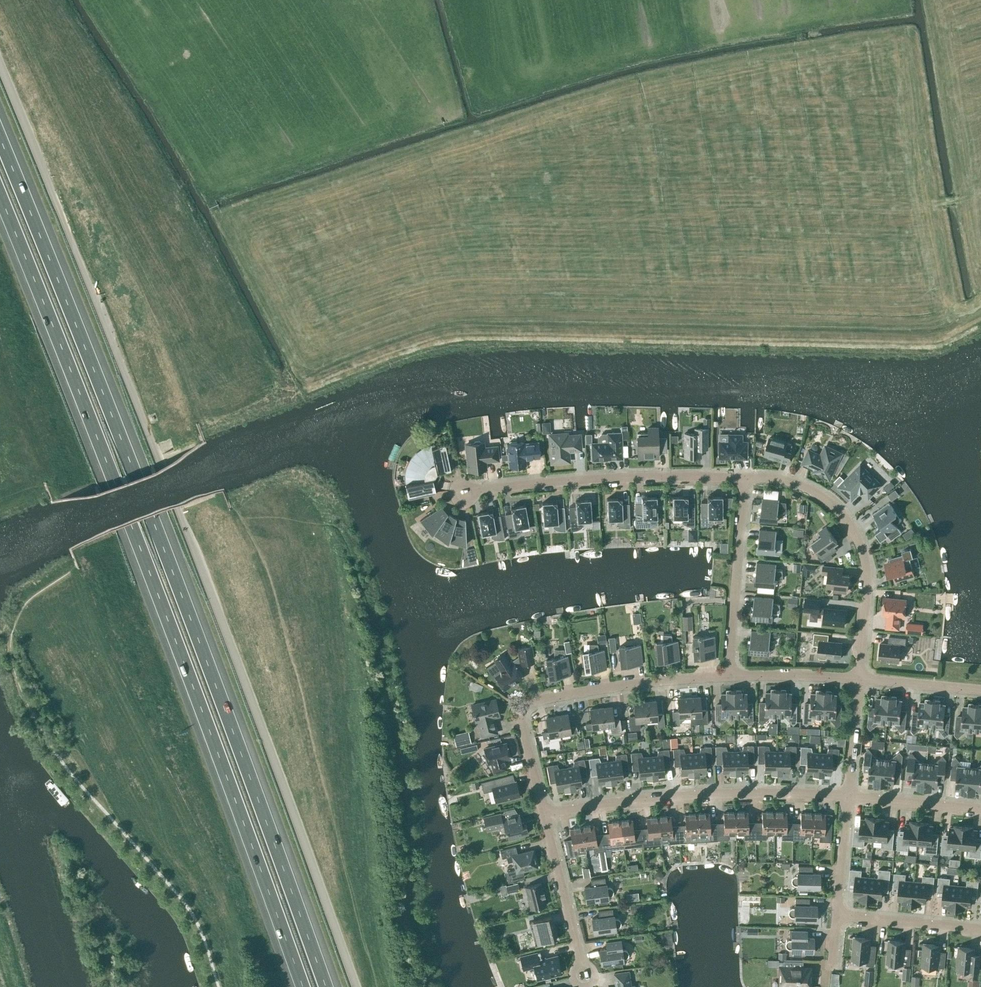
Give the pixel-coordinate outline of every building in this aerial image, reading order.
[(657,439),(657,427),(648,428),(648,433),(637,433),(638,458),(658,457),(658,451),(666,451),(665,439),(657,439)] [(679,457),(700,457),(700,449),(707,449),(707,429),(694,429),(694,433),(684,434),(684,457),(679,457)] [(601,461),(601,459),(622,459),(621,433),(601,433),(598,437),(598,443),(591,443),(592,460),(593,460),(593,461),(601,461)] [(567,436),(566,434),(550,435),(552,463),(569,461),(568,451),(580,450),(579,435),(567,436)] [(741,442),(741,435),(735,435),(733,435),(730,437),(728,439),(728,442),(719,442),(719,458),(746,458),(746,442),(741,442)] [(788,461),(792,444),(788,443),(788,442),(770,436),(764,455),(788,461)] [(481,443),(479,441),(475,441),(473,443),(466,444),(469,471),(485,469),(485,462),(498,460),(497,446),(483,447),(483,442),(481,443)] [(540,458),(538,442),(524,443),(524,442),(507,444),(509,467),(526,465),(525,459),(540,458)] [(453,468),(448,443),(432,446),(432,445),(423,448),(416,453),(410,459),(406,467),(405,475),(405,484),(408,499),(436,493),(433,478),(437,472),(453,468)] [(833,470),(841,453),(828,447),(823,457),(809,450),(803,464),(815,469),(814,471),(829,479),(830,477),(831,477),(834,471),(833,470)] [(868,497),(880,485),(860,465),(845,481),(839,487),(851,499),(857,493),(864,493),(868,497)] [(840,477),(835,482),(839,487),(845,481),(840,477)] [(889,492),(893,497),(900,492),(896,487),(889,492)] [(694,526),(694,502),(687,502),(687,496),(672,497),(672,518),(682,518),(682,522),(684,524),(688,526),(692,526),(694,526)] [(700,526),(703,526),(707,526),(710,524),(713,522),(713,518),(722,518),(722,496),(707,496),(707,502),(700,502),(700,526)] [(642,503),(635,503),(636,527),(638,527),(658,527),(657,519),(657,505),(656,497),(641,497),(642,503)] [(622,504),(622,498),(607,499),(607,521),(617,520),(617,524),(620,526),(623,527),(627,528),(630,528),(629,504),(622,504)] [(777,520),(778,512),(786,512),(785,503),(779,502),(779,499),(762,498),(760,519),(766,520),(766,521),(772,522),(772,520),(777,521),(778,520),(777,520)] [(570,531),(573,530),(577,530),(580,528),(583,526),(583,522),(592,521),(590,499),(575,500),(575,506),(569,507),(570,531)] [(535,507),(540,507),(539,500),(528,500),(529,522),(536,522),(535,507)] [(557,507),(557,502),(541,503),(543,525),(552,524),(553,528),(556,530),(559,531),(563,531),(566,531),(564,507),(557,507)] [(891,540),(901,532),(896,524),(901,520),(888,502),(872,514),(882,528),(875,532),(880,540),(887,535),(891,540)] [(509,538),(512,538),(511,537),(515,536),(518,534),(521,532),(520,528),(529,526),(525,505),(510,507),(511,513),(505,514),(509,538)] [(466,544),(465,519),(456,518),(447,513),(441,507),(420,520),(432,534),(448,542),(466,544)] [(493,516),(492,511),(477,513),(481,535),(490,533),(491,537),(494,539),(498,539),(501,539),(504,539),(500,515),(493,516)] [(912,525),(903,531),(907,537),(916,532),(912,525)] [(821,561),(831,554),(839,549),(835,543),(837,542),(826,527),(819,531),(822,536),(812,543),(820,554),(817,556),(821,561)] [(775,552),(777,530),(759,529),(758,550),(757,551),(775,552)] [(913,558),(910,549),(901,551),(902,554),(892,558),(892,557),(889,558),(889,561),(890,561),(884,563),(887,575),(893,574),(895,581),(915,576),(910,559),(913,558)] [(775,585),(775,579),(783,578),(782,570),(776,569),(776,564),(757,562),(755,583),(755,584),(775,586),(775,585)] [(848,588),(849,575),(843,575),(843,568),(823,566),(822,573),(828,573),(827,585),(834,586),(833,590),(846,592),(847,588),(848,588)] [(789,604),(798,605),(800,596),(790,595),(789,604)] [(772,619),(772,614),(780,613),(780,604),(773,603),(774,598),(754,596),(752,617),(752,618),(772,619)] [(820,613),(821,599),(805,598),(804,612),(820,613)] [(904,618),(905,612),(907,612),(908,606),(906,605),(906,600),(884,598),(883,616),(887,616),(886,628),(899,629),(900,617),(904,618)] [(844,625),(846,610),(824,608),(823,623),(844,625)] [(692,630),(692,616),(682,616),(683,630),(692,630)] [(907,623),(906,633),(914,634),(915,624),(907,623)] [(769,653),(771,631),(751,630),(749,651),(749,652),(756,652),(756,653),(762,654),(762,653),(769,653)] [(841,658),(842,643),(828,642),(828,635),(814,633),(812,645),(818,646),(817,655),(819,656),(819,658),(826,659),(826,656),(841,658)] [(606,643),(605,634),(597,635),(598,644),(606,643)] [(672,641),(671,635),(662,634),(662,642),(656,643),(656,650),(655,650),(656,656),(657,656),(658,663),(658,662),(680,660),(677,640),(672,641)] [(716,658),(714,636),(693,637),(692,637),(693,645),(692,645),(692,651),(693,651),(694,659),(716,658)] [(905,647),(906,638),(889,636),(888,644),(880,643),(878,660),(890,661),(890,663),(897,664),(897,662),(899,662),(901,646),(905,647)] [(598,650),(597,644),(589,644),(589,652),(583,652),(582,652),(583,659),(582,659),(583,665),(584,665),(585,672),(586,672),(607,669),(604,649),(598,650)] [(632,645),(632,644),(626,645),(626,646),(619,647),(619,654),(618,654),(619,660),(620,660),(621,667),(622,667),(621,666),(643,664),(640,644),(632,645)] [(506,655),(486,668),(493,678),(495,677),(504,690),(511,685),(512,686),(517,683),(516,682),(523,677),(516,666),(520,663),(520,665),(534,662),(531,646),(517,649),(519,657),(511,662),(507,657),(506,655)] [(564,656),(563,650),(554,650),(555,658),(546,659),(547,666),(546,666),(547,672),(548,672),(549,679),(550,679),(550,678),(571,675),(567,655),(564,656)] [(777,715),(778,690),(772,690),(772,693),(765,693),(765,704),(758,704),(758,721),(761,724),(771,715),(777,715)] [(778,690),(777,715),(783,716),(792,725),(796,722),(796,705),(790,705),(790,693),(783,693),(784,691),(778,690)] [(727,716),(734,716),(733,691),(727,691),(727,694),(721,694),(721,706),(715,706),(715,723),(719,726),(727,716)] [(733,691),(734,716),(740,716),(749,725),(753,722),(752,705),(746,705),(746,693),(739,693),(739,691),(733,691)] [(821,717),(823,692),(817,691),(817,694),(810,693),(809,705),(803,705),(802,722),(805,725),(815,716),(821,717)] [(823,692),(821,717),(827,717),(836,727),(840,724),(841,707),(834,707),(835,695),(828,694),(829,692),(823,692)] [(886,722),(889,697),(883,696),(883,699),(876,698),(875,710),(869,709),(867,726),(870,729),(880,721),(886,722)] [(689,698),(690,717),(690,724),(708,723),(707,710),(701,710),(700,697),(689,698)] [(889,697),(886,722),(893,722),(901,732),(905,729),(906,713),(900,712),(901,700),(895,700),(895,697),(889,697)] [(679,718),(690,717),(689,698),(678,698),(678,711),(672,712),(673,725),(680,725),(679,718)] [(497,733),(493,717),(499,715),(495,700),(471,705),(475,721),(478,721),(482,736),(497,733)] [(930,726),(932,701),(927,700),(926,703),(920,702),(919,714),(912,713),(911,730),(914,734),(924,725),(930,726)] [(645,702),(646,721),(657,720),(658,727),(664,727),(663,713),(657,714),(656,701),(645,702)] [(932,701),(930,726),(936,726),(945,737),(948,733),(950,717),(943,716),(945,705),(938,704),(938,702),(932,701)] [(640,722),(646,721),(645,702),(633,703),(635,716),(628,717),(630,730),(640,729),(640,722)] [(974,730),(976,705),(970,705),(970,707),(963,706),(962,718),(956,717),(954,734),(957,738),(967,729),(974,730)] [(601,708),(603,727),(609,727),(612,733),(621,732),(620,719),(613,720),(612,707),(601,708)] [(586,730),(603,727),(601,708),(590,710),(591,723),(585,723),(586,730)] [(557,716),(560,735),(577,732),(576,726),(570,727),(568,714),(557,716)] [(543,738),(560,735),(557,716),(546,718),(548,731),(542,732),(543,738)] [(769,728),(777,729),(778,720),(770,720),(769,728)] [(456,746),(471,742),(468,731),(453,735),(456,746)] [(506,769),(504,759),(509,758),(506,743),(484,749),(488,763),(491,762),(494,773),(506,769)] [(735,774),(734,752),(727,752),(726,746),(715,746),(716,764),(722,764),(722,772),(730,772),(730,774),(735,774)] [(734,752),(735,774),(740,774),(740,772),(747,771),(747,763),(754,763),(753,746),(743,746),(741,752),(734,752)] [(776,774),(777,752),(770,751),(768,746),(758,746),(757,763),(764,763),(764,771),(771,772),(771,774),(776,774)] [(777,752),(776,774),(781,774),(781,772),(789,772),(789,763),(795,764),(796,746),(785,746),(784,752),(777,752)] [(818,775),(819,753),(812,753),(811,747),(800,746),(799,764),(806,764),(805,772),(813,773),(813,775),(818,775)] [(692,753),(693,775),(698,775),(698,773),(706,773),(705,764),(712,764),(711,747),(700,747),(699,753),(692,753)] [(693,775),(692,753),(685,754),(683,748),(673,749),(674,766),(680,766),(681,774),(688,774),(688,776),(693,775)] [(819,753),(818,775),(823,776),(823,773),(830,774),(831,766),(837,766),(838,749),(828,748),(826,754),(819,753)] [(650,757),(652,779),(657,778),(657,776),(664,776),(663,767),(670,767),(668,749),(658,750),(657,756),(650,757)] [(881,784),(883,759),(877,759),(869,749),(865,752),(863,768),(870,769),(869,781),(875,781),(875,784),(881,784)] [(652,779),(650,757),(643,757),(641,752),(630,753),(632,770),(639,770),(640,778),(647,777),(647,779),(652,779)] [(883,759),(881,784),(886,785),(887,782),(893,783),(894,771),(901,772),(902,755),(899,752),(889,760),(883,759)] [(924,788),(927,763),(920,763),(912,753),(908,756),(907,772),(913,773),(912,785),(919,785),(918,788),(924,788)] [(608,762),(611,784),(616,783),(616,781),(623,780),(622,772),(628,771),(626,754),(616,755),(615,761),(608,762)] [(927,763),(924,788),(930,789),(930,787),(937,787),(938,775),(944,776),(946,759),(943,756),(933,764),(927,763)] [(611,784),(608,762),(601,763),(599,757),(588,759),(591,776),(597,775),(598,783),(605,782),(606,784),(611,784)] [(968,792),(970,768),(964,767),(955,757),(952,760),(950,777),(957,777),(956,789),(962,790),(962,792),(968,792)] [(566,768),(570,790),(575,789),(575,787),(582,786),(580,777),(587,776),(584,759),(573,761),(573,767),(566,768)] [(570,790),(566,768),(559,769),(557,764),(546,766),(549,783),(556,782),(557,790),(565,789),(565,791),(570,790)] [(968,792),(973,793),(974,791),(980,791),(980,783),(980,764),(976,768),(970,768),(968,792)] [(508,783),(506,776),(481,782),(483,793),(493,790),(496,802),(519,797),(515,781),(508,783)] [(505,817),(504,812),(484,817),(487,831),(504,827),(505,830),(506,830),(508,840),(520,837),(519,835),(528,833),(526,824),(522,825),(519,814),(505,817)] [(728,833),(736,833),(735,812),(723,813),(724,823),(716,823),(717,840),(728,840),(728,833)] [(755,839),(755,822),(748,822),(747,812),(735,812),(736,833),(743,832),(743,839),(755,839)] [(774,832),(774,812),(762,812),(762,822),(755,822),(755,839),(766,839),(766,832),(774,832)] [(792,840),(793,823),(786,822),(786,812),(774,812),(774,832),(781,833),(781,839),(792,840)] [(717,840),(716,823),(709,823),(709,813),(697,814),(698,834),(706,834),(706,841),(717,840)] [(812,834),(813,813),(801,813),(800,823),(793,823),(792,840),(804,840),(804,833),(812,834)] [(813,813),(812,834),(819,834),(819,841),(830,842),(831,825),(824,824),(825,814),(813,813)] [(690,835),(698,834),(697,814),(685,815),(685,825),(678,825),(680,842),(691,841),(690,835)] [(680,842),(678,825),(671,826),(670,816),(658,817),(660,837),(668,836),(668,843),(680,842)] [(661,844),(660,837),(658,817),(646,818),(647,828),(640,829),(642,846),(661,844)] [(873,840),(875,818),(866,817),(866,820),(861,819),(860,832),(853,832),(852,845),(864,846),(864,840),(873,840)] [(875,818),(873,840),(881,841),(881,848),(892,849),(894,835),(887,835),(888,822),(884,821),(884,819),(875,818)] [(623,848),(642,846),(640,829),(633,830),(632,820),(620,821),(622,841),(623,848)] [(623,848),(622,841),(620,821),(608,823),(609,833),(602,834),(605,851),(616,849),(623,848)] [(917,845),(919,822),(910,822),(910,824),(905,823),(904,836),(898,836),(896,849),(908,850),(909,844),(917,845)] [(919,822),(917,845),(926,845),(925,852),(937,853),(938,840),(931,839),(932,826),(928,825),(928,823),(919,822)] [(605,851),(602,834),(595,835),(593,825),(582,827),(585,847),(592,846),(594,852),(605,851)] [(961,849),(963,827),(954,826),(954,828),(950,827),(948,841),(942,840),(940,853),(952,855),(953,848),(961,849)] [(577,848),(585,847),(582,827),(570,829),(571,839),(564,840),(567,857),(579,855),(577,848)] [(961,849),(970,850),(969,856),(980,857),(980,854),(980,844),(975,843),(977,830),(972,830),(972,828),(963,827),(961,849)] [(515,846),(500,850),(502,858),(506,857),(508,863),(513,861),(516,869),(508,871),(510,881),(524,877),(523,871),(537,867),(533,850),(517,854),(515,846)] [(812,873),(812,866),(798,866),(798,873),(797,873),(797,876),(794,876),(792,878),(791,880),(792,883),(794,885),(797,885),(797,888),(799,888),(799,892),(807,892),(807,888),(818,888),(818,889),(819,889),(819,873),(812,873)] [(867,900),(869,877),(861,877),(861,870),(850,869),(849,882),(855,883),(854,896),(858,897),(858,899),(867,900)] [(869,877),(867,900),(876,900),(877,898),(881,899),(882,885),(889,886),(890,870),(878,869),(878,878),(869,877)] [(911,904),(913,882),(905,881),(905,874),(894,873),(893,886),(899,887),(898,900),(902,901),(902,903),(911,904)] [(913,882),(911,904),(921,905),(921,902),(925,903),(926,890),(933,890),(934,877),(923,876),(922,882),(913,882)] [(605,884),(604,877),(590,879),(591,886),(584,887),(586,903),(587,903),(587,902),(598,900),(598,904),(607,903),(606,899),(608,899),(608,896),(610,895),(612,893),(613,891),(611,888),(609,887),(606,887),(606,884),(605,884)] [(956,908),(958,886),(949,885),(950,878),(938,877),(937,891),(943,891),(942,904),(947,905),(946,907),(956,908)] [(958,886),(956,908),(965,909),(965,907),(969,907),(971,894),(977,894),(978,881),(967,880),(966,886),(958,886)] [(508,893),(520,890),(518,883),(506,886),(508,893)] [(543,891),(541,883),(525,887),(531,909),(546,905),(544,896),(545,896),(544,891),(543,891)] [(809,905),(809,898),(795,898),(795,905),(794,905),(794,908),(791,908),(789,909),(788,912),(789,915),(791,916),(794,916),(794,920),(796,920),(796,923),(804,924),(804,920),(815,920),(815,921),(816,921),(816,905),(809,905)] [(639,913),(646,912),(645,904),(630,906),(631,913),(639,912),(639,913)] [(613,915),(612,909),(598,911),(599,917),(592,918),(594,934),(595,934),(594,933),(605,932),(606,935),(614,934),(614,930),(616,930),(615,927),(618,927),(620,925),(620,922),(619,920),(617,918),(614,919),(613,915)] [(535,945),(557,939),(551,916),(529,921),(535,945)] [(813,953),(813,937),(806,937),(806,930),(789,930),(789,937),(791,937),(791,940),(788,940),(786,941),(785,944),(786,947),(788,948),(791,948),(791,952),(793,952),(793,955),(801,955),(801,952),(812,952),(812,953),(813,953)] [(673,945),(671,932),(663,933),(664,946),(673,945)] [(874,965),(876,946),(869,945),(869,938),(849,937),(854,938),(852,963),(853,959),(867,961),(866,965),(867,965),(874,965)] [(620,947),(619,940),(606,942),(606,949),(599,950),(601,966),(602,965),(602,964),(613,963),(614,967),(622,965),(621,962),(623,961),(623,958),(625,958),(627,956),(628,953),(627,951),(624,949),(622,950),(621,947),(620,947)] [(909,964),(911,949),(904,948),(904,942),(884,940),(884,941),(889,941),(887,967),(888,963),(902,964),(902,963),(909,964)] [(919,949),(918,957),(923,958),(921,970),(922,970),(922,973),(935,975),(936,967),(937,967),(944,967),(945,952),(938,952),(939,945),(919,943),(919,944),(924,944),(923,950),(919,949)] [(979,971),(980,956),(973,955),(974,948),(954,946),(954,947),(959,948),(956,973),(957,973),(957,969),(972,971),(972,970),(979,971)] [(538,960),(536,952),(520,956),(523,969),(534,967),(537,979),(552,975),(554,976),(557,975),(559,974),(561,973),(557,956),(538,960)] [(803,960),(784,960),(783,968),(780,967),(780,986),(788,986),(797,986),(810,986),(810,968),(802,968),(803,960)] [(910,981),(911,968),(903,968),(902,980),(910,981)] [(628,971),(614,973),(616,986),(633,986),(630,986),(628,971)] [(872,986),(874,972),(866,971),(864,986),(872,986)]
